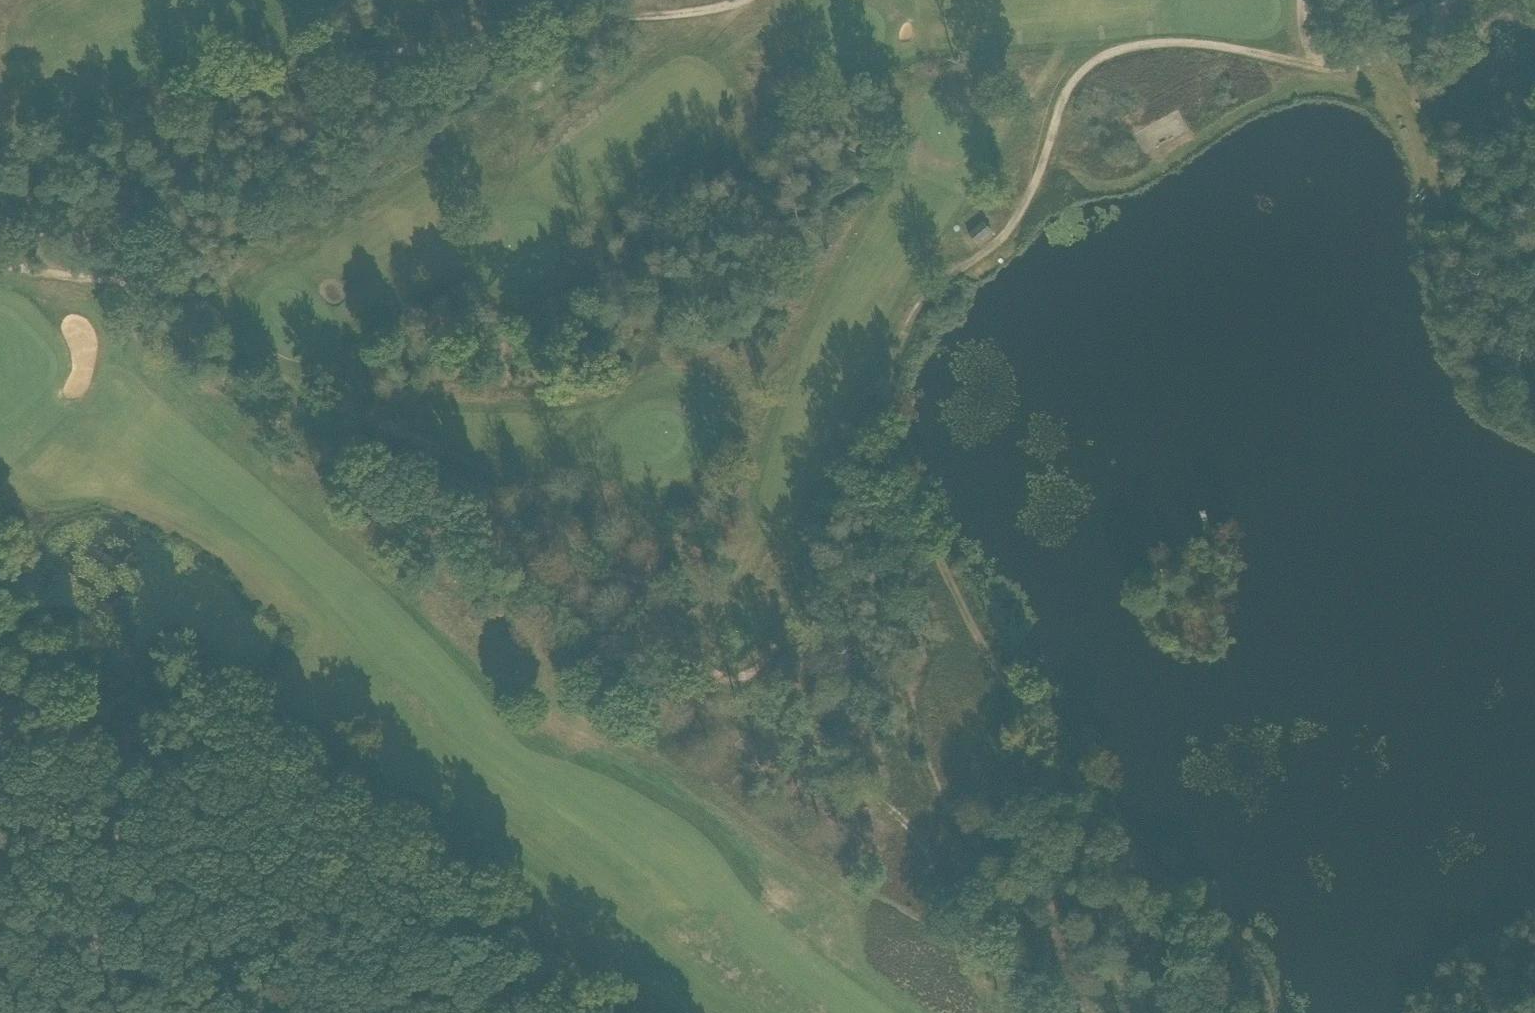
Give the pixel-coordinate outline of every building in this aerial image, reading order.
[(979,243),(994,233),(987,223),(972,233),(979,243)]
